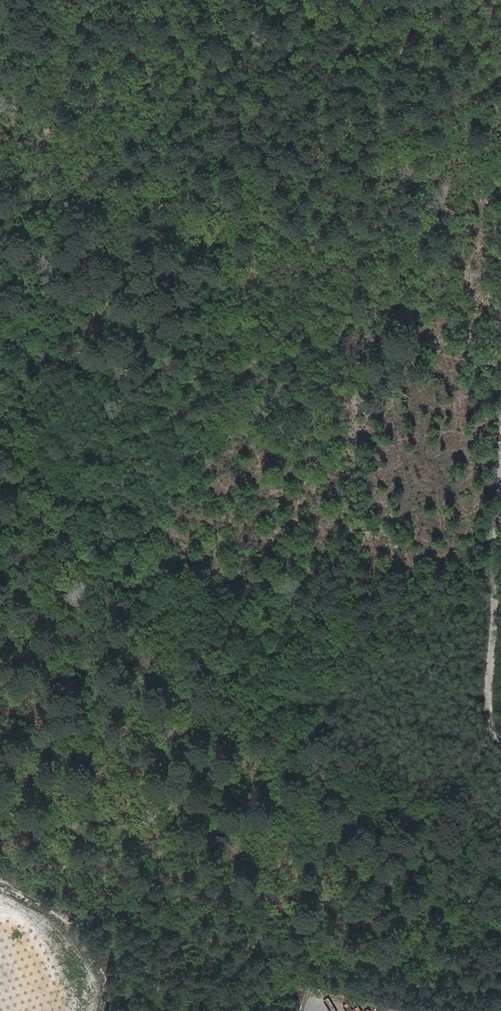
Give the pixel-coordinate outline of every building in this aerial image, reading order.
[(317,1004),(323,1010),(330,1010),(331,1010),(321,999),(317,1004)]
